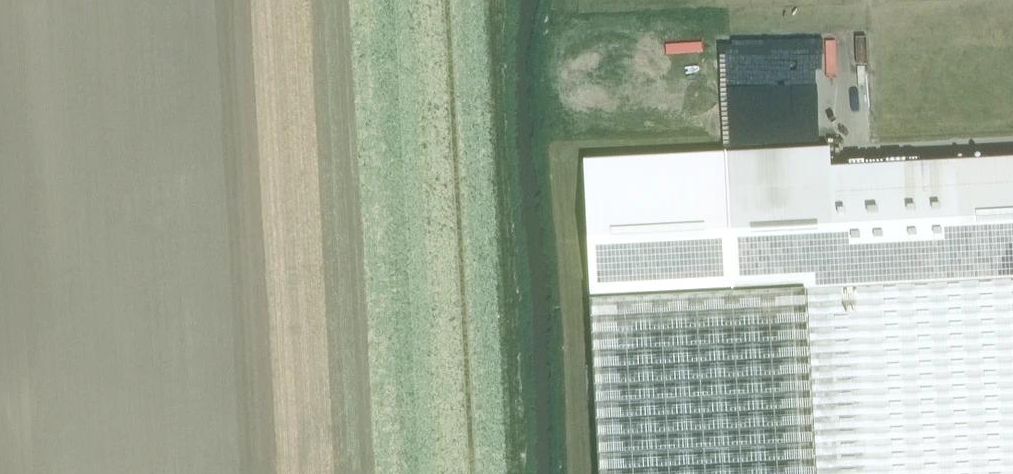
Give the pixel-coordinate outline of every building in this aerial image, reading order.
[(584,161),(591,301),(759,292),(841,288),(1012,279),(1012,159),(831,168),(830,148),(584,161)] [(591,301),(600,473),(1012,473),(1012,279),(841,288),(759,292),(591,301)]
